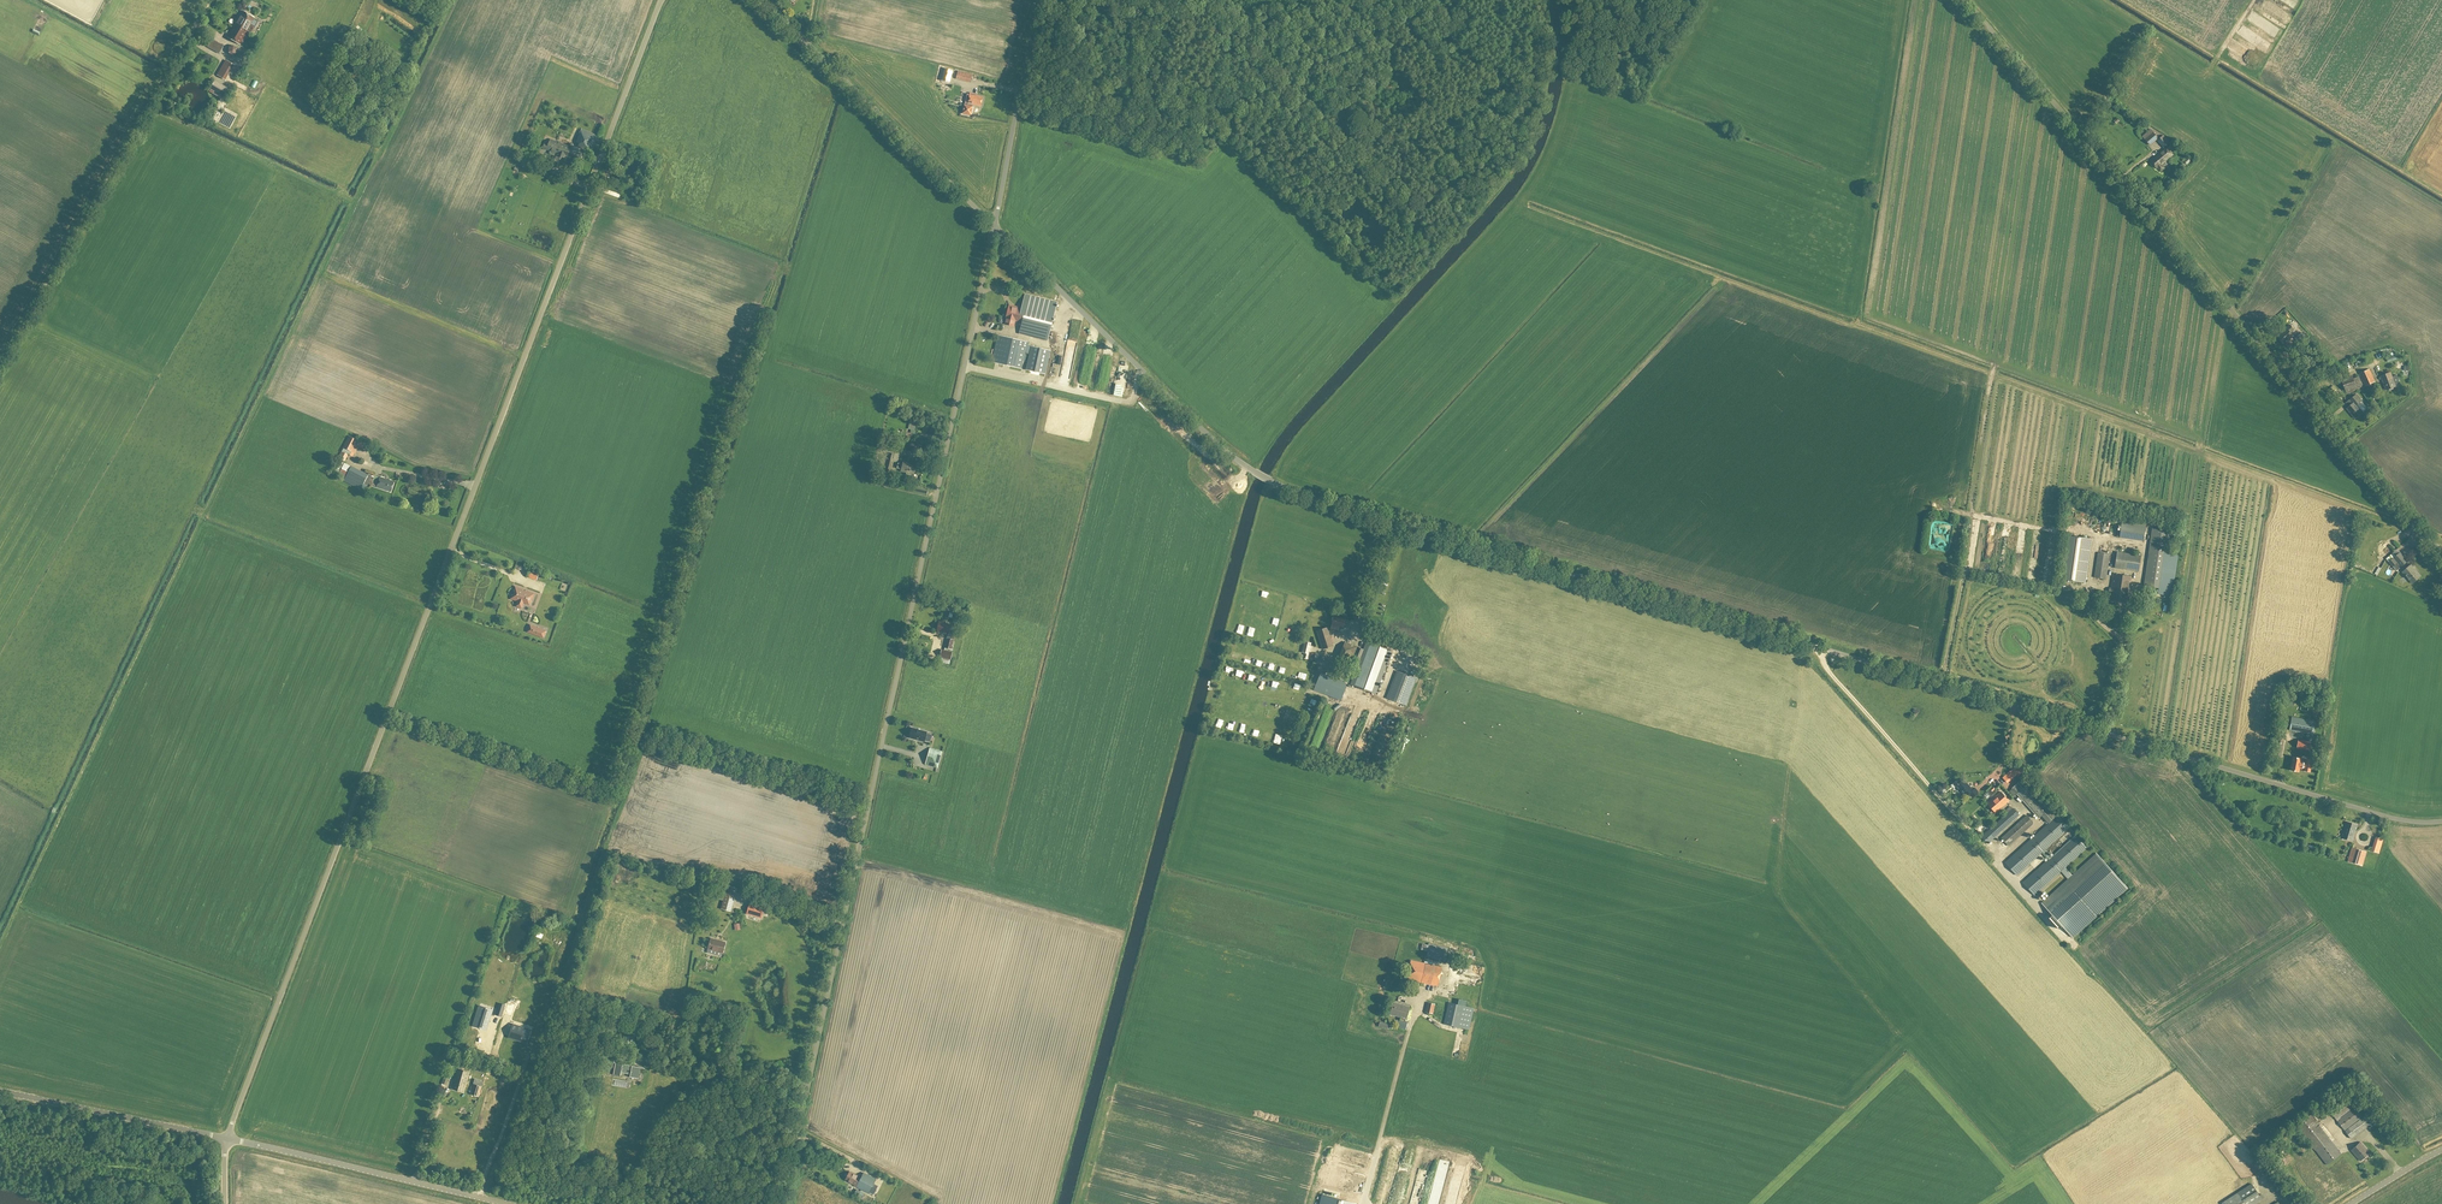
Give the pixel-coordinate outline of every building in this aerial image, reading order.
[(250,25),(254,18),(243,12),(236,23),(235,22),(226,37),(240,45),(248,31),(250,32),(252,31),(253,29),(253,27),(250,25)] [(2250,22),(2255,25),(2260,18),(2255,15),(2250,22)] [(237,53),(237,49),(233,46),(228,48),(229,53),(232,55),(237,53)] [(226,61),(217,76),(224,80),(232,65),(226,61)] [(952,71),(943,68),(940,81),(949,83),(952,71)] [(970,83),(972,76),(958,73),(956,80),(970,83)] [(211,89),(215,91),(214,94),(223,99),(229,88),(215,81),(211,89)] [(970,94),(968,104),(965,103),(963,114),(971,115),(973,105),(981,106),(983,97),(976,96),(977,95),(970,94)] [(599,137),(582,129),(575,143),(592,150),(599,137)] [(2149,146),(2158,139),(2153,133),(2144,140),(2149,146)] [(2163,136),(2158,140),(2165,148),(2170,143),(2163,136)] [(563,170),(570,147),(550,140),(548,145),(545,143),(543,150),(546,151),(546,150),(550,152),(549,154),(550,155),(554,156),(551,166),(563,170)] [(2151,162),(2157,169),(2157,168),(2161,172),(2165,169),(2161,165),(2172,156),(2167,149),(2151,162)] [(1047,341),(1056,303),(1024,296),(1021,309),(1008,306),(1005,320),(1006,320),(1004,326),(1013,328),(1015,322),(1021,324),(1019,334),(1047,341)] [(1067,353),(1076,355),(1082,320),(1073,319),(1067,353)] [(2291,333),(2294,330),(2290,325),(2286,329),(2287,329),(2278,337),(2284,344),(2293,336),(2291,333)] [(2301,346),(2306,341),(2300,335),(2295,339),(2301,346)] [(1044,375),(1050,351),(1026,346),(1027,343),(997,336),(991,363),(1021,370),(1024,353),(1029,355),(1025,371),(1044,375)] [(2395,359),(2378,365),(2379,369),(2396,363),(2395,359)] [(2365,386),(2374,382),(2369,370),(2360,374),(2365,386)] [(2383,383),(2386,391),(2395,387),(2395,386),(2399,385),(2396,376),(2392,378),(2390,373),(2381,376),(2384,383),(2383,383)] [(2354,379),(2342,383),(2347,395),(2358,390),(2363,388),(2359,377),(2354,379)] [(2362,413),(2356,406),(2361,402),(2355,395),(2350,400),(2353,404),(2347,409),(2355,419),(2362,413)] [(1166,408),(1161,412),(1166,420),(1172,416),(1166,408)] [(916,419),(917,413),(912,411),(908,429),(912,430),(915,418),(916,419)] [(356,440),(349,436),(343,447),(351,451),(356,440)] [(340,468),(347,455),(341,452),(331,473),(337,476),(341,469),(340,468)] [(894,454),(888,453),(883,477),(894,479),(895,474),(890,473),(894,454)] [(914,475),(917,465),(903,461),(900,471),(914,475)] [(361,472),(351,467),(345,478),(344,477),(342,481),(360,490),(362,486),(366,488),(372,476),(368,474),(367,476),(361,473),(361,472)] [(390,491),(393,482),(380,477),(377,487),(390,491)] [(2134,522),(2135,516),(2116,514),(2115,519),(2134,522)] [(2143,542),(2145,525),(2122,521),(2119,538),(2143,542)] [(1941,544),(1952,544),(1951,530),(1948,531),(1948,528),(1941,528),(1941,523),(1935,523),(1935,539),(1941,539),(1941,544)] [(2171,532),(2153,529),(2144,586),(2162,589),(2161,595),(2171,597),(2177,557),(2168,555),(2171,532)] [(2390,541),(2383,534),(2374,541),(2379,547),(2375,551),(2380,557),(2388,550),(2384,546),(2390,541)] [(2085,583),(2091,539),(2066,536),(2060,580),(2085,583)] [(2106,580),(2110,555),(2097,553),(2094,578),(2106,580)] [(2115,568),(2139,572),(2141,557),(2117,553),(2115,568)] [(2407,562),(2400,553),(2389,562),(2393,567),(2398,563),(2401,567),(2407,562)] [(2412,584),(2421,577),(2411,565),(2403,572),(2412,584)] [(539,573),(529,569),(526,577),(536,581),(539,573)] [(2114,575),(2111,589),(2128,592),(2130,577),(2114,575)] [(529,605),(531,599),(532,600),(534,594),(526,591),(526,592),(523,591),(523,590),(515,587),(514,591),(515,591),(513,596),(512,595),(510,599),(518,602),(516,606),(521,608),(523,603),(529,605)] [(2128,592),(2111,589),(2109,589),(2108,592),(2112,593),(2111,600),(2126,602),(2128,593),(2128,592)] [(1344,628),(1345,619),(1333,616),(1332,625),(1339,626),(1339,627),(1344,628)] [(947,639),(945,648),(951,649),(953,640),(956,627),(950,625),(939,622),(937,631),(948,634),(947,639)] [(534,627),(530,626),(528,632),(532,634),(543,638),(546,631),(534,627)] [(1322,650),(1333,646),(1327,628),(1316,631),(1322,650)] [(1345,643),(1338,662),(1357,669),(1351,685),(1375,694),(1391,651),(1367,642),(1360,639),(1358,647),(1345,643)] [(1307,659),(1310,645),(1310,643),(1304,642),(1302,653),(1304,653),(1303,658),(1307,659)] [(940,657),(942,658),(950,660),(952,653),(944,651),(941,650),(940,657)] [(1314,662),(1319,662),(1322,662),(1323,654),(1315,653),(1314,662)] [(1313,690),(1321,694),(1341,701),(1346,686),(1345,682),(1320,672),(1313,690)] [(1396,672),(1386,699),(1406,706),(1416,679),(1396,672)] [(2313,734),(2315,722),(2291,718),(2289,730),(2313,734)] [(911,728),(909,738),(924,742),(927,732),(911,728)] [(2280,758),(2283,740),(2277,739),(2274,757),(2280,758)] [(2309,750),(2310,743),(2298,741),(2297,748),(2309,750)] [(937,769),(942,751),(930,748),(925,765),(937,769)] [(2292,757),(2290,771),(2299,773),(2299,768),(2305,769),(2304,772),(2310,773),(2311,764),(2312,761),(2306,760),(2306,763),(2301,762),(2301,759),(2292,757)] [(2012,769),(2018,776),(2025,769),(2019,763),(2012,769)] [(1963,780),(1960,783),(1958,781),(1956,781),(1953,784),(1956,787),(1957,786),(1966,797),(1969,794),(1972,798),(1978,792),(1975,789),(1973,791),(1963,780)] [(1987,805),(1995,813),(2008,801),(2000,792),(1987,805)] [(2043,803),(2034,811),(2047,824),(2055,816),(2043,803)] [(2017,812),(2013,816),(2008,811),(2004,814),(2007,817),(1985,834),(1992,842),(2008,828),(2005,825),(2010,821),(2012,823),(2021,816),(2017,812)] [(2049,823),(2005,863),(2017,876),(2042,854),(2048,860),(2022,883),(2034,896),(2061,873),(2068,881),(2042,904),(2073,939),(2128,890),(2097,855),(2072,877),(2065,869),(2087,848),(2075,835),(2051,857),(2045,850),(2069,828),(2058,815),(2049,823)] [(2030,827),(2023,819),(1991,848),(1994,850),(1999,845),(2004,851),(2030,827)] [(2352,842),(2357,825),(2346,822),(2345,825),(2343,832),(2341,838),(2352,842)] [(2362,866),(2366,852),(2352,848),(2348,862),(2362,866)] [(736,888),(727,886),(721,909),(730,912),(736,888)] [(746,914),(761,918),(763,909),(749,905),(746,914)] [(712,954),(713,951),(722,953),(725,943),(711,939),(708,949),(707,953),(712,954)] [(1445,961),(1448,948),(1428,944),(1426,952),(1418,950),(1417,955),(1426,957),(1425,957),(1445,961)] [(1437,987),(1442,968),(1410,961),(1407,978),(1410,979),(1409,980),(1414,981),(1413,981),(1437,987)] [(508,1002),(504,1014),(511,1017),(515,1005),(508,1002)] [(1406,1019),(1410,1007),(1393,1002),(1389,1015),(1406,1019)] [(1469,1030),(1474,1009),(1448,1003),(1444,1025),(1469,1030)] [(499,1004),(496,1015),(501,1017),(505,1005),(499,1004)] [(1433,1014),(1435,1005),(1429,1004),(1427,1013),(1433,1014)] [(486,1030),(491,1014),(478,1010),(473,1026),(486,1030)] [(1405,1030),(1406,1024),(1396,1021),(1394,1027),(1405,1030)] [(513,1025),(509,1038),(526,1043),(530,1031),(513,1025)] [(623,1032),(621,1042),(630,1044),(632,1034),(623,1032)] [(638,1079),(640,1068),(632,1067),(622,1065),(622,1063),(613,1061),(614,1057),(606,1056),(604,1067),(612,1069),(613,1064),(615,1064),(613,1075),(620,1077),(621,1073),(630,1075),(630,1077),(638,1079)] [(463,1092),(469,1072),(458,1069),(452,1090),(463,1092)] [(450,1075),(445,1073),(442,1084),(446,1086),(450,1075)] [(516,1078),(503,1074),(501,1079),(509,1081),(506,1089),(511,1091),(516,1078)] [(470,1095),(478,1097),(481,1086),(473,1084),(470,1095)] [(2344,1131),(2363,1116),(2356,1107),(2340,1119),(2340,1118),(2360,1103),(2353,1093),(2329,1111),(2344,1131)] [(2350,1139),(2378,1119),(2372,1111),(2344,1131),(2350,1139)] [(2326,1165),(2341,1154),(2311,1115),(2296,1126),(2326,1165)] [(2291,1145),(2293,1148),(2301,1141),(2299,1139),(2291,1145)] [(2360,1161),(2369,1153),(2360,1142),(2351,1151),(2360,1161)] [(869,1193),(876,1180),(863,1173),(861,1178),(849,1172),(845,1180),(855,1185),(854,1186),(869,1193)] [(2262,1200),(2252,1185),(2222,1203),(2255,1203),(2262,1200)] [(1354,1203),(1323,1195),(1320,1203),(1354,1203)]
